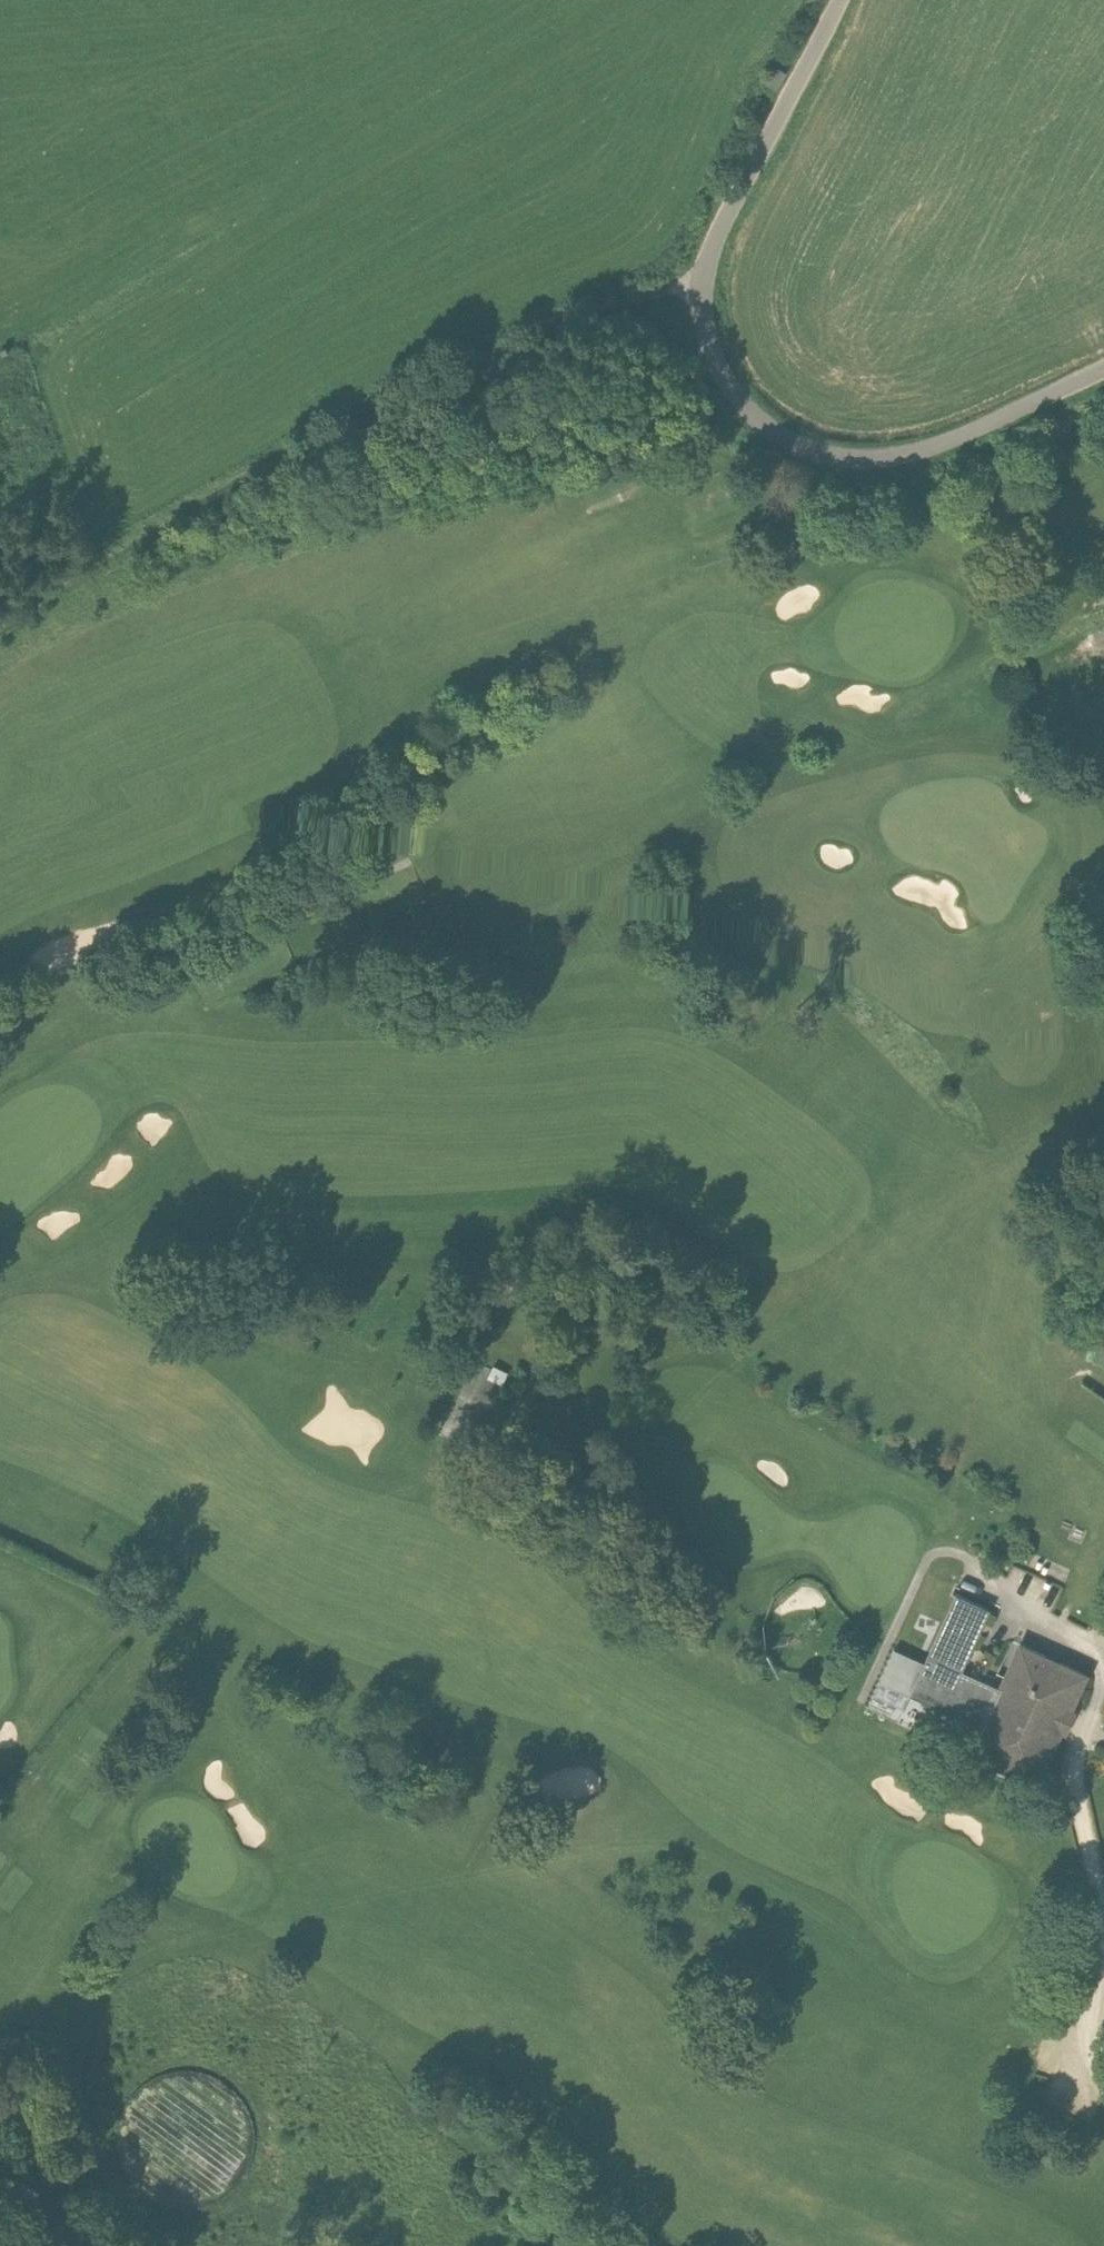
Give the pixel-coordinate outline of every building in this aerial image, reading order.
[(957,1569),(912,1666),(983,1698),(999,1662),(960,1644),(988,1583),(957,1569)] [(983,1698),(971,1725),(1037,1756),(1086,1647),(1020,1616),(999,1662),(983,1698)]
